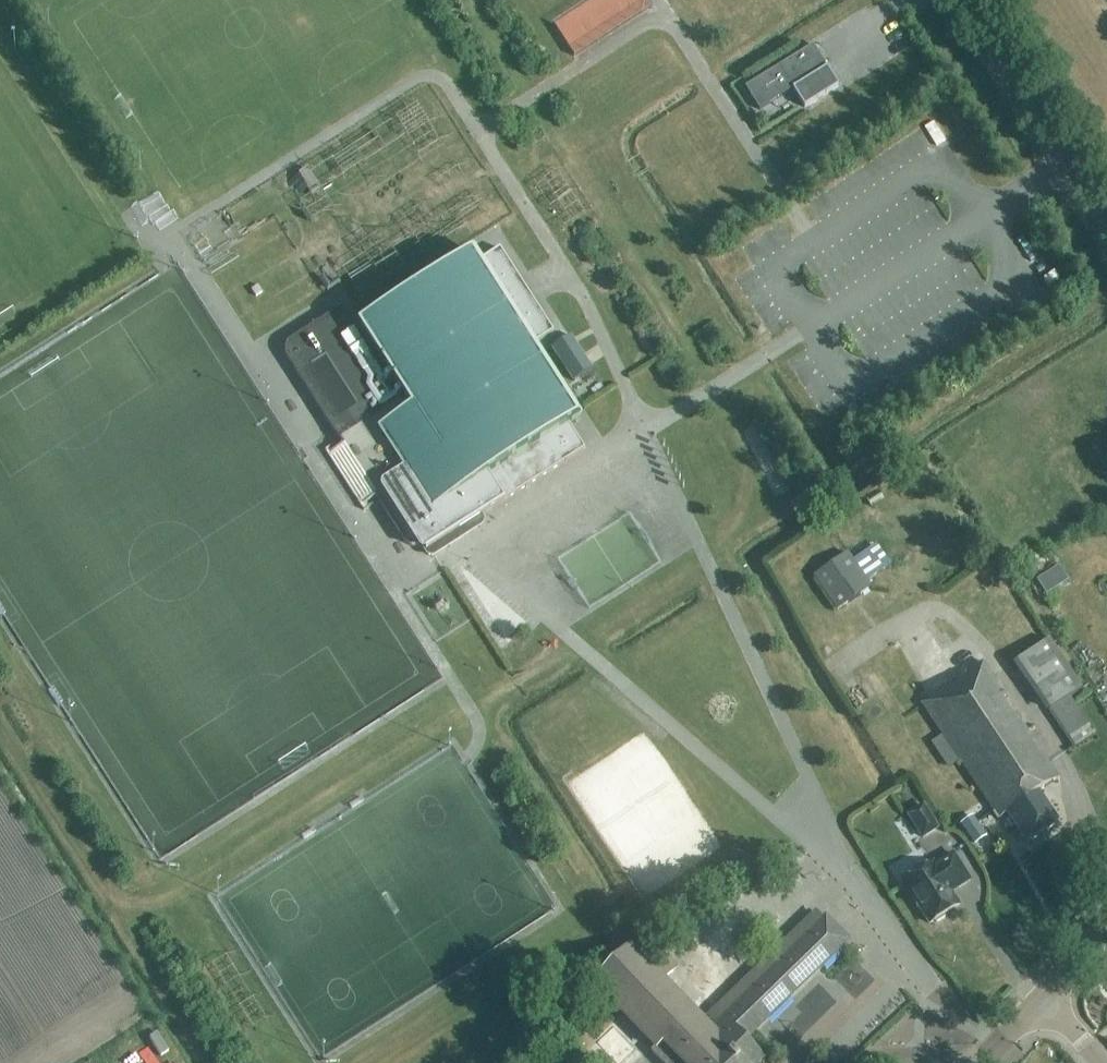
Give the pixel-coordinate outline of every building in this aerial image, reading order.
[(779,67),(745,88),(759,110),(793,89),(804,108),(839,86),(813,45),(779,67)] [(422,557),(428,554),(587,452),(570,426),(578,420),(530,345),(553,331),(499,247),(476,262),(470,253),(355,327),(341,306),(290,339),(285,344),(284,350),(286,357),(341,443),(326,453),(360,506),(375,496),(410,551),(415,555),(422,557)] [(1045,276),(1050,284),(1059,278),(1054,270),(1045,276)] [(570,335),(551,347),(572,380),(591,368),(570,335)] [(872,586),(850,554),(815,577),(837,610),(872,586)] [(1066,578),(1056,563),(1034,577),(1045,593),(1066,578)] [(1082,689),(1049,640),(1013,664),(1046,713),(1082,689)] [(983,662),(922,703),(944,735),(999,817),(1007,812),(1028,842),(1058,821),(1038,792),(1060,777),(983,662)] [(1106,722),(1106,716),(1084,691),(1067,707),(1093,735),(1106,722)] [(923,836),(938,827),(924,805),(909,814),(923,836)] [(985,833),(970,812),(957,821),(970,840),(985,833)] [(933,862),(903,880),(929,922),(933,920),(937,921),(945,916),(945,912),(959,904),(951,891),(970,879),(954,852),(935,864),(933,862)] [(847,939),(826,917),(822,920),(814,912),(701,1022),(691,1012),(692,1011),(662,980),(675,968),(645,937),(633,950),(630,946),(592,983),(654,1046),(650,1050),(662,1062),(757,1062),(762,1058),(743,1039),(847,939)] [(169,1034),(135,1054),(140,1062),(185,1062),(169,1034)]
